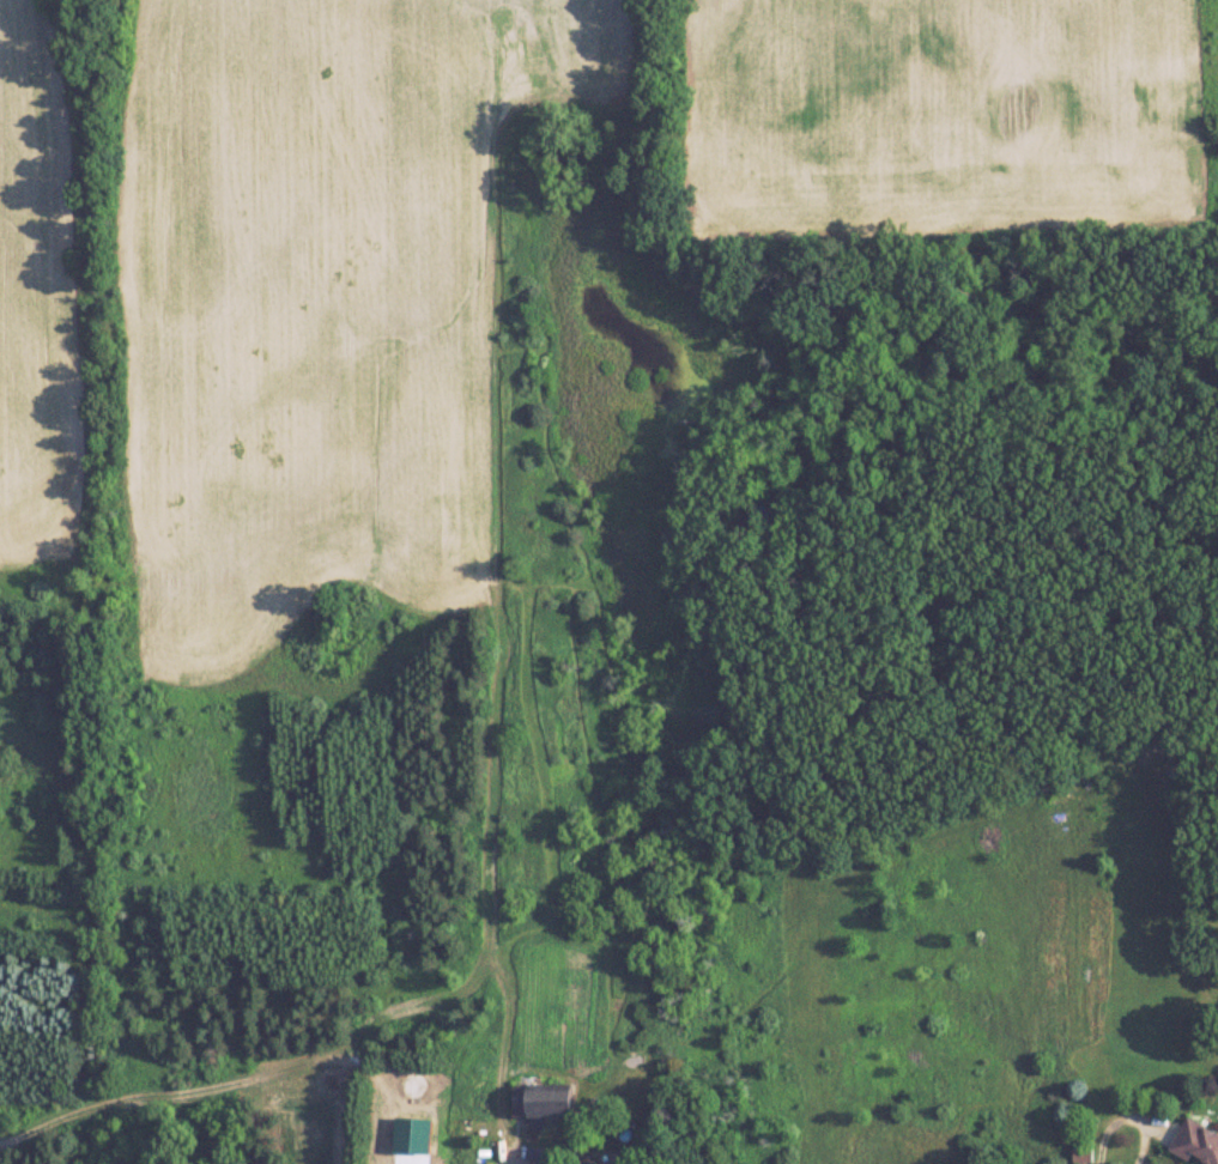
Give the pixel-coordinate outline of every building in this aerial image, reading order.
[(581,1119),(582,1090),(534,1089),(533,1118),(581,1119)] [(1172,1148),(1204,1163),(1217,1163),(1217,1132),(1188,1117),(1172,1148)]
